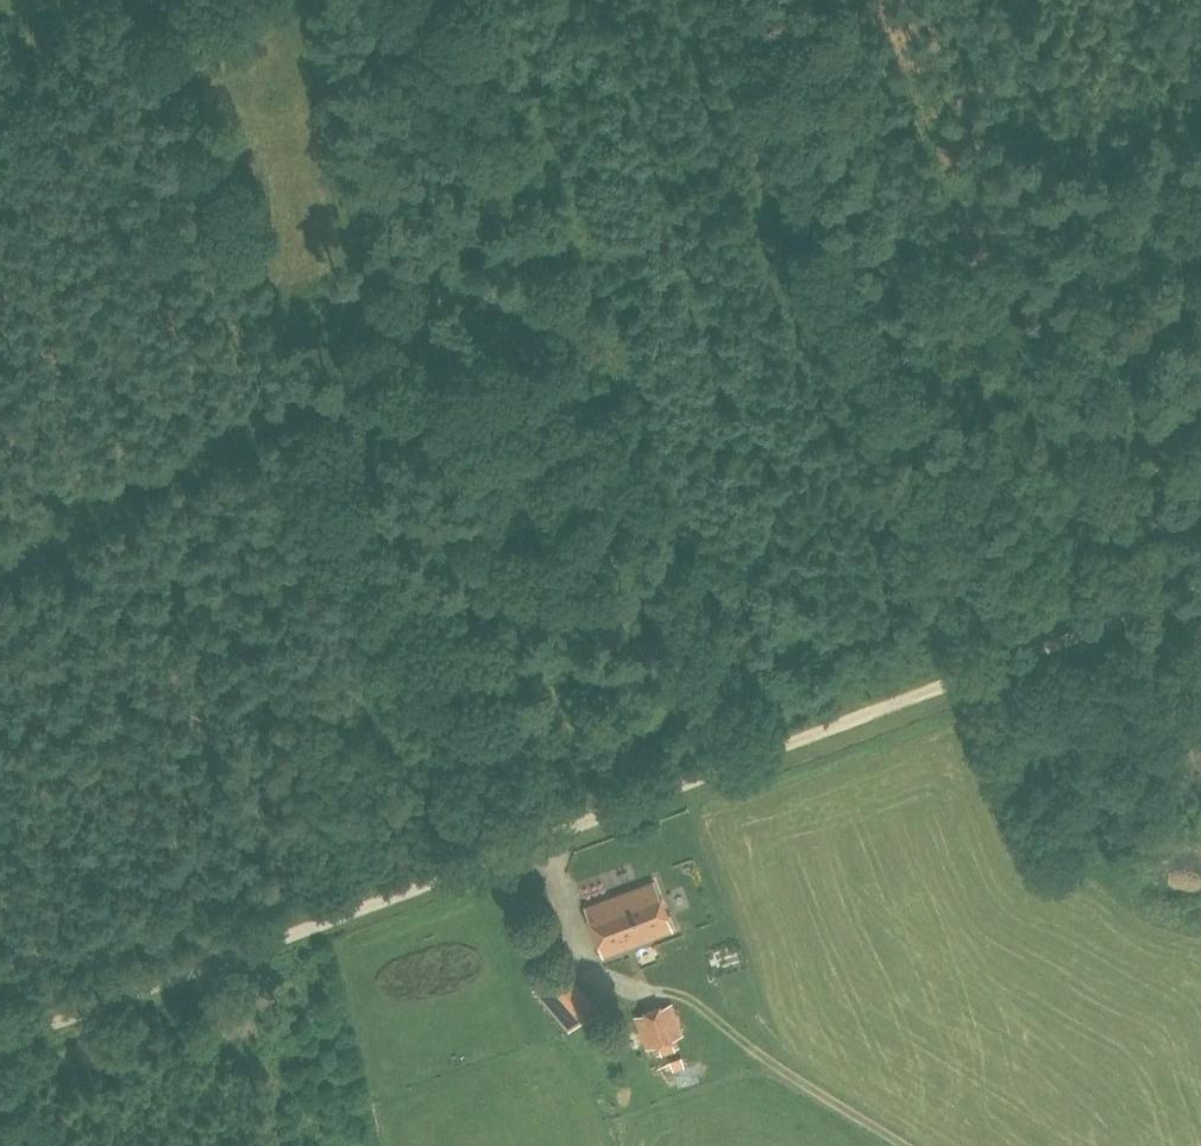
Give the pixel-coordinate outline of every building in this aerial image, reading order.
[(584,907),(602,955),(673,929),(654,880),(584,907)] [(688,917),(701,915),(697,891),(684,893),(688,917)] [(646,1047),(683,1033),(684,1033),(672,1002),(634,1016),(644,1047),(646,1047)]
